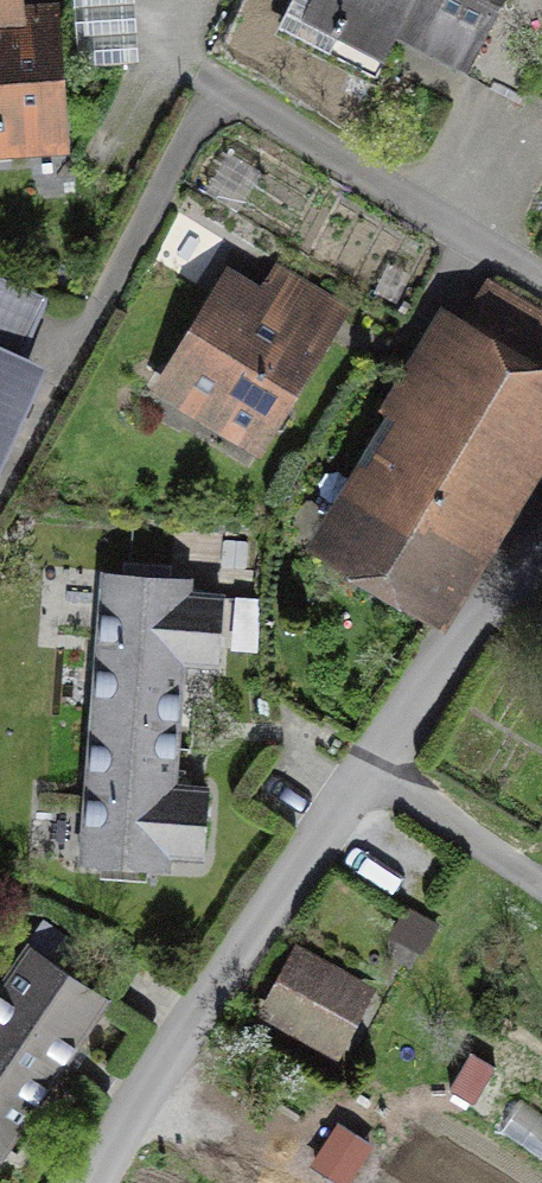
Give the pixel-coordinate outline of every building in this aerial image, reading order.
[(30,27),(29,6),(28,0),(0,0),(0,29),(30,27)] [(90,66),(130,64),(126,0),(86,0),(90,66)] [(309,21),(393,64),(406,40),(476,75),(514,0),(320,0),(309,21)] [(74,153),(62,4),(29,6),(30,27),(0,29),(0,159),(74,153)] [(353,309),(276,264),(263,285),(230,266),(154,396),(264,461),(353,309)] [(53,371),(24,358),(48,301),(0,279),(0,476),(53,371)] [(494,288),(460,344),(541,393),(541,317),(494,288)] [(460,344),(340,544),(433,600),(541,419),(541,393),(460,344)] [(195,593),(196,580),(104,572),(80,869),(172,876),(173,863),(207,865),(213,790),(181,787),(191,670),(223,673),(229,596),(195,593)] [(439,927),(408,909),(390,940),(421,958),(439,927)] [(32,947),(0,993),(0,1171),(114,1002),(32,947)] [(377,990),(298,947),(258,1019),(337,1063),(377,990)] [(339,1118),(318,1163),(353,1179),(374,1134),(339,1118)]
